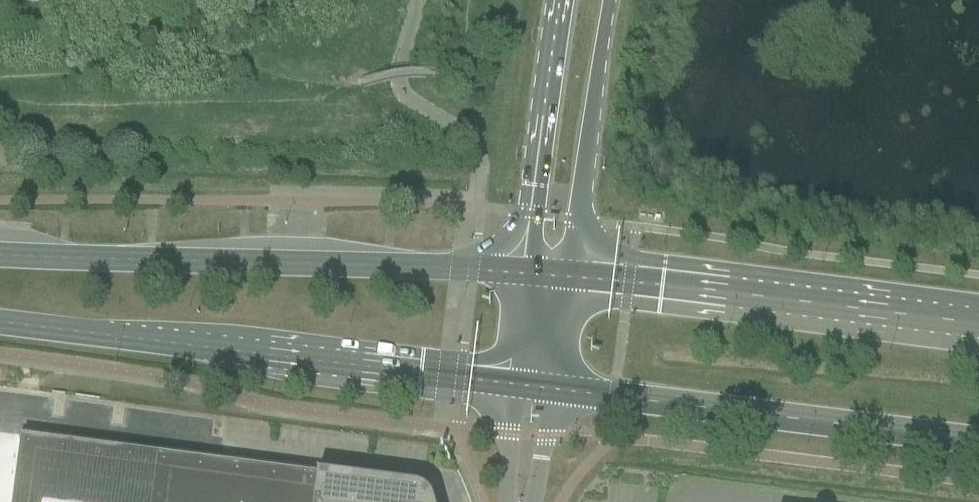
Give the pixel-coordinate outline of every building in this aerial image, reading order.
[(13,501),(431,501),(430,499),(427,496),(423,493),(419,492),(415,491),(156,457),(19,439),(19,440),(21,441),(13,501)]
